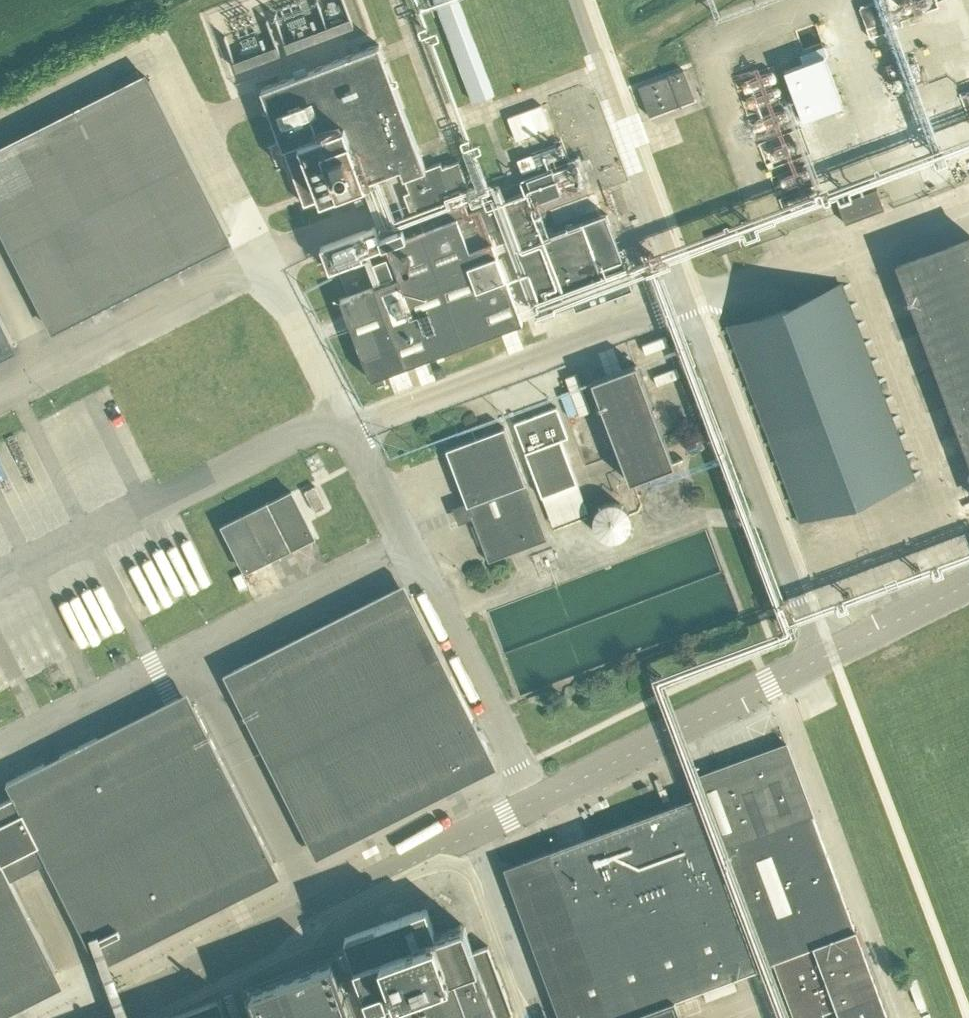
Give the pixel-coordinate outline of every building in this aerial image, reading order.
[(439,7),(473,101),(494,94),(460,0),(437,0),(439,7)] [(884,21),(888,20),(881,0),(879,0),(860,7),(868,27),(884,21)] [(887,31),(884,21),(868,27),(867,27),(871,37),(887,31)] [(532,190),(470,213),(465,200),(473,198),(459,160),(447,164),(443,166),(442,163),(428,168),(383,43),(264,87),(306,203),(402,168),(405,176),(424,229),(385,244),(379,227),(323,248),(330,269),(364,256),(375,286),(341,298),(370,377),(520,322),(487,232),(506,225),(539,316),(573,303),(574,308),(632,287),(606,215),(549,235),(537,201),(562,192),(554,169),(528,178),(532,190)] [(638,87),(649,116),(695,100),(684,70),(638,87)] [(815,73),(785,75),(786,100),(817,98),(815,73)] [(49,327),(229,237),(151,81),(0,157),(0,230),(49,327)] [(511,146),(538,137),(529,113),(503,122),(511,146)] [(882,199),(872,202),(876,213),(886,209),(882,199)] [(876,213),(872,202),(862,206),(866,216),(876,213)] [(866,216),(862,206),(852,210),(856,220),(866,216)] [(856,220),(852,210),(842,213),(846,223),(856,220)] [(968,455),(968,242),(901,267),(968,455)] [(732,331),(799,515),(803,514),(804,515),(910,476),(909,474),(912,473),(845,289),(842,290),(842,289),(735,328),(735,330),(732,331)] [(13,345),(0,319),(0,352),(13,345)] [(631,482),(674,467),(637,365),(595,380),(631,482)] [(504,419),(498,407),(467,422),(472,434),(504,419)] [(577,483),(564,445),(561,439),(568,436),(558,408),(515,424),(541,496),(577,483)] [(488,561),(546,540),(505,427),(447,449),(488,561)] [(223,525),(246,570),(314,536),(291,491),(223,525)] [(630,528),(631,520),(630,513),(628,509),(625,506),(621,503),(617,502),(613,501),(609,501),(605,503),(599,507),(596,510),(594,513),(593,518),(593,522),(594,527),(596,531),(599,534),(605,538),(608,539),(612,540),(617,539),(621,537),(625,535),(628,532),(630,528)] [(230,689),(308,844),(489,753),(410,598),(230,689)] [(14,797),(46,861),(92,952),(272,862),(191,699),(10,790),(14,797)] [(795,1017),(811,1017),(838,1008),(842,1017),(887,1017),(787,744),(689,780),(695,798),(506,867),(561,1017),(621,1017),(774,962),(795,1017)] [(14,797),(0,804),(0,863),(8,880),(46,861),(14,797)] [(0,863),(0,999),(54,971),(8,880),(0,863)] [(375,1017),(513,1017),(482,934),(466,940),(461,926),(437,935),(426,906),(345,935),(356,964),(375,1017)] [(334,960),(251,990),(261,1017),(355,1017),(334,960)] [(676,999),(624,1017),(683,1017),(676,999)] [(222,1001),(175,1017),(228,1017),(222,1001)]
